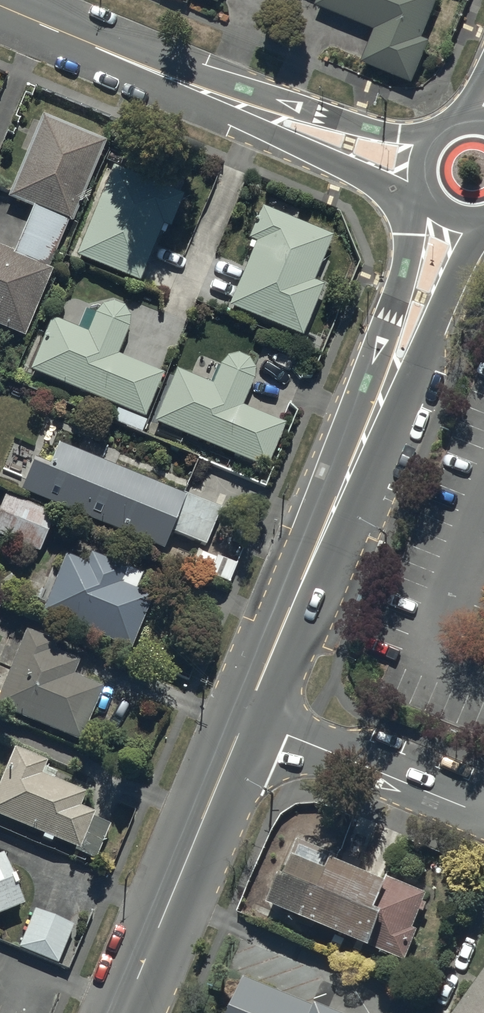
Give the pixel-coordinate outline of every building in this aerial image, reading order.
[(316,3),(374,28),(362,58),(413,80),(430,39),(422,36),(437,0),(317,0),(316,3)] [(73,215),(105,138),(41,110),(8,191),(30,200),(13,244),(0,239),(0,322),(26,332),(51,269),(38,263),(59,210),(73,215)] [(182,189),(110,160),(74,251),(138,278),(161,221),(168,224),(182,189)] [(253,236),(226,302),(302,332),(323,282),(313,278),(332,232),(261,203),(248,234),(253,236)] [(94,308),(94,310),(87,327),(52,312),(29,366),(145,414),(163,370),(116,350),(127,323),(127,321),(128,320),(128,318),(128,317),(128,315),(128,314),(128,312),(128,311),(127,309),(127,308),(126,306),(125,305),(124,304),(123,303),(122,302),(121,301),(119,300),(118,299),(116,299),(115,298),(113,298),(112,298),(110,298),(109,298),(107,298),(106,299),(104,299),(103,300),(101,300),(100,301),(99,302),(98,303),(97,305),(96,306),(95,307),(94,308)] [(176,364),(152,415),(265,465),(285,419),(241,400),(252,375),(253,374),(253,372),(253,371),(254,369),(254,367),(254,366),(253,364),(253,363),(253,361),(252,360),(252,359),(251,357),(250,356),(249,355),(248,354),(246,353),(245,352),(244,351),(242,351),(241,350),(239,350),(238,349),(236,349),(235,349),(233,350),(232,350),(230,350),(229,351),(227,352),(226,352),(225,353),(224,354),(223,355),(222,357),(221,358),(220,359),(219,361),(211,379),(176,364)] [(34,453),(21,486),(162,545),(170,527),(207,542),(223,504),(58,435),(48,459),(34,453)] [(0,501),(0,533),(39,549),(55,512),(5,491),(0,501)] [(84,557),(64,549),(41,608),(130,645),(152,590),(137,584),(143,569),(89,546),(84,557)] [(222,556),(197,548),(190,567),(216,575),(222,556)] [(24,624),(0,685),(0,703),(80,734),(101,681),(72,670),(78,655),(52,644),(55,636),(24,624)] [(46,754),(13,740),(0,773),(0,812),(78,843),(93,807),(80,802),(85,789),(40,769),(46,754)] [(281,858),(267,892),(371,936),(369,940),(407,956),(420,925),(415,922),(429,887),(298,832),(286,861),(281,858)] [(22,900),(3,848),(0,849),(0,909),(22,900)] [(35,904),(17,942),(57,961),(74,923),(35,904)] [(448,1012),(483,1012),(483,964),(448,1012)] [(244,969),(228,1012),(367,1012),(317,992),(314,999),(244,969)]
